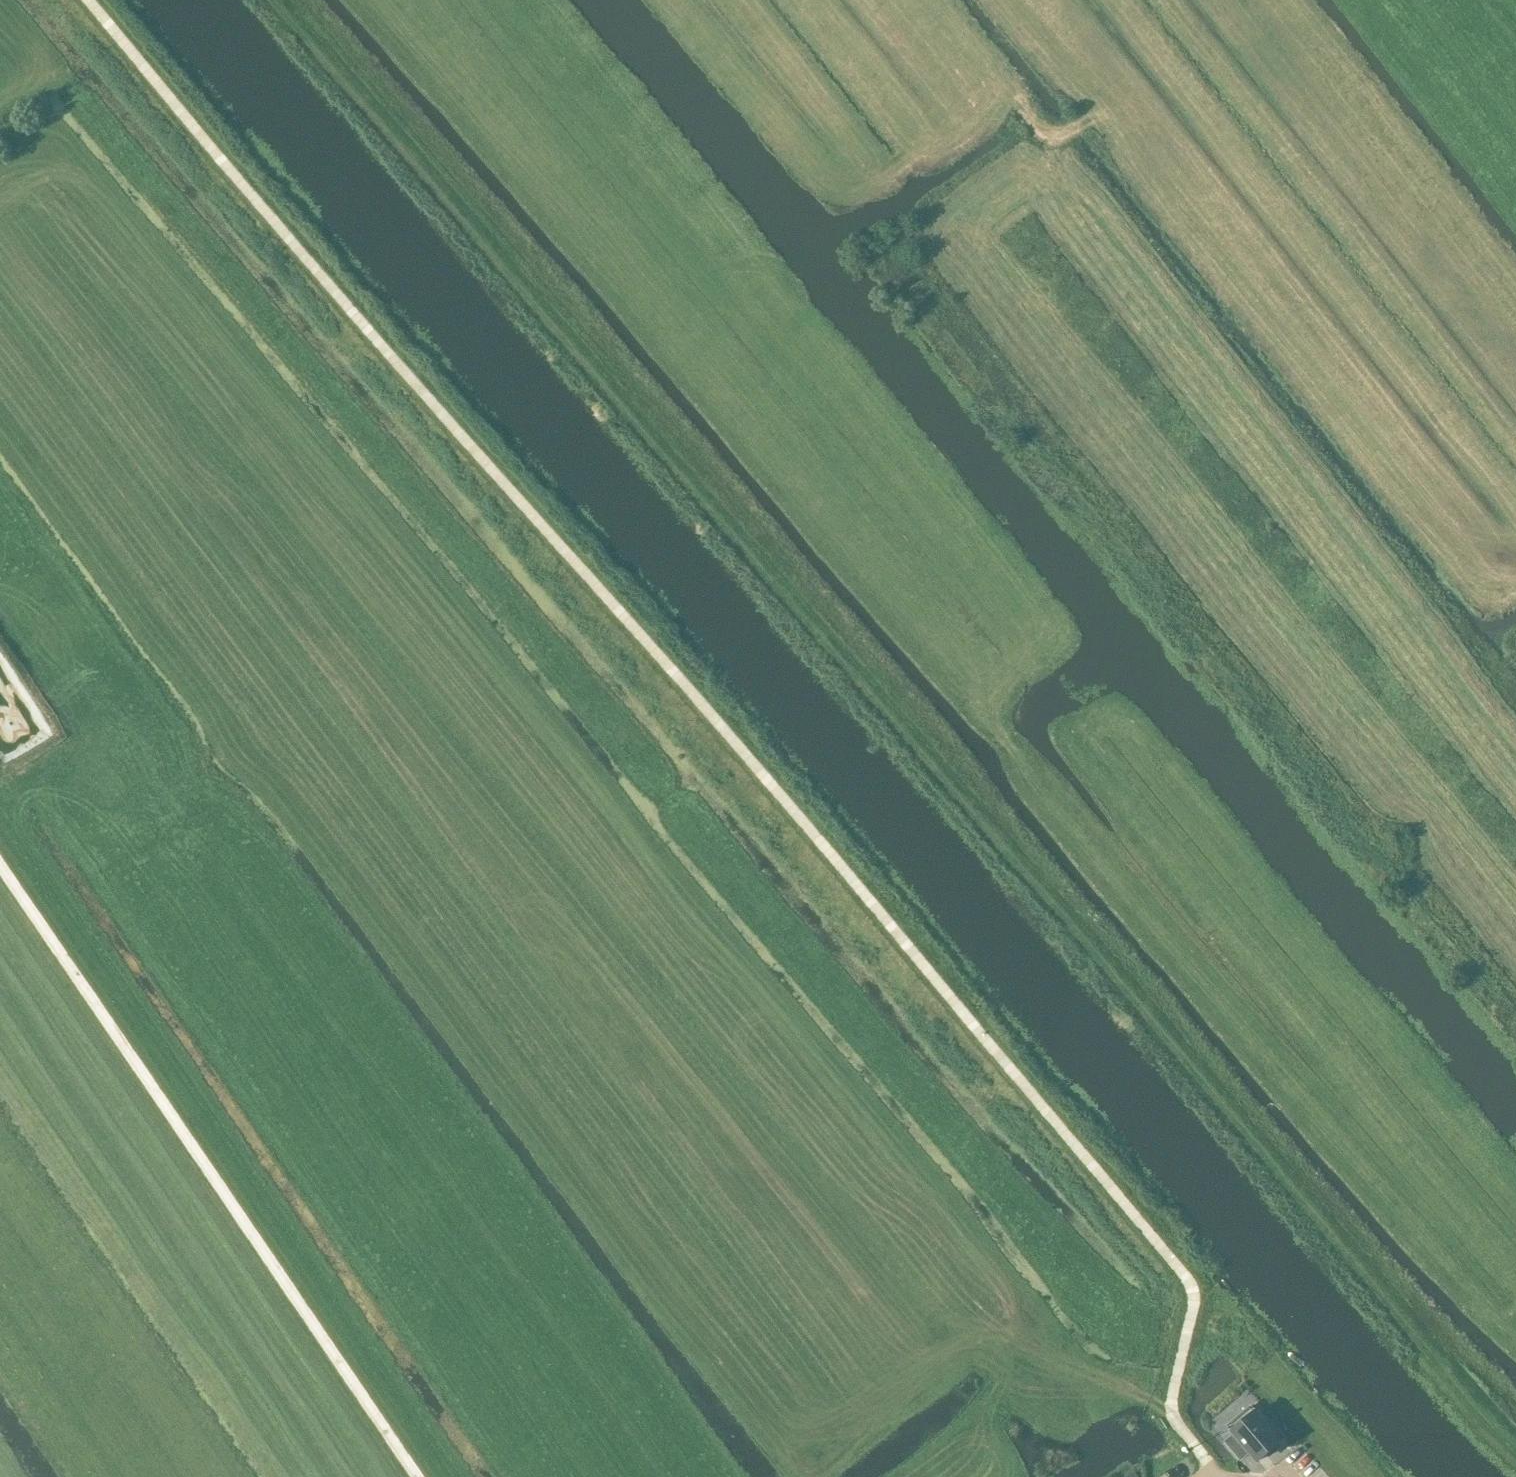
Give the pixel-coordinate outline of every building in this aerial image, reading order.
[(1236,1433),(1226,1441),(1242,1459),(1251,1451),(1259,1461),(1282,1441),(1251,1405),(1229,1425),(1236,1433)]
